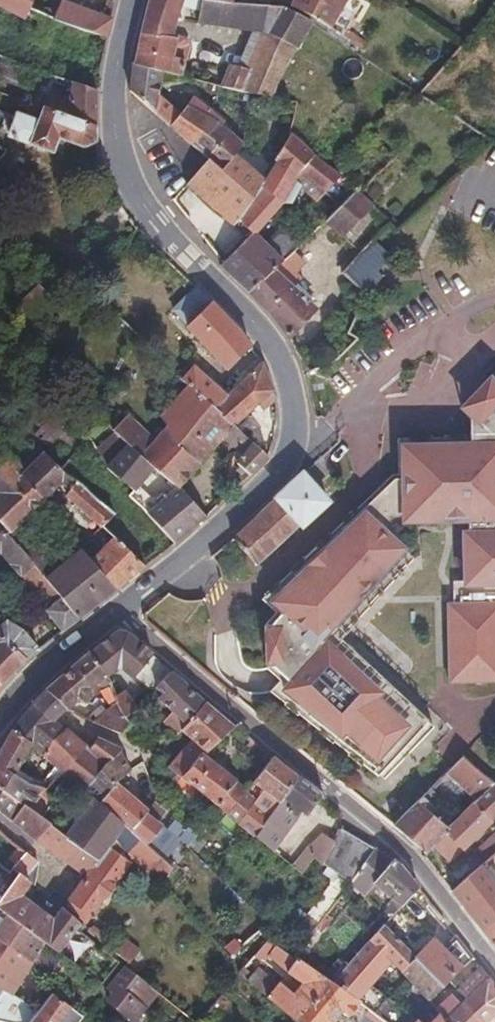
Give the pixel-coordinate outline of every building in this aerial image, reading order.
[(25,22),(31,10),(55,21),(56,19),(64,1),(67,2),(68,0),(0,0),(0,8),(25,22)] [(184,0),(151,0),(142,36),(135,65),(164,72),(182,76),(186,60),(174,57),(178,38),(174,37),(183,6),(184,0)] [(183,6),(201,11),(203,0),(184,0),(183,6)] [(312,24),(282,7),(233,4),(210,0),(203,0),(201,11),(199,24),(252,32),(237,67),(230,64),(221,85),(255,93),(274,97),(281,79),(294,55),(312,24)] [(341,35),(359,5),(352,0),(293,0),(291,4),(341,35)] [(56,19),(108,37),(112,19),(67,2),(64,1),(56,19)] [(78,50),(105,55),(108,37),(56,19),(55,21),(48,37),(49,37),(78,50)] [(8,42),(12,31),(0,25),(0,39),(8,42)] [(306,62),(294,55),(281,79),(294,84),(306,62)] [(164,72),(135,65),(130,88),(168,123),(210,160),(220,169),(231,157),(244,142),(221,122),(212,119),(216,114),(195,97),(181,113),(160,94),(164,72)] [(98,91),(73,83),(68,105),(49,99),(45,110),(97,129),(98,91)] [(45,110),(42,109),(37,121),(17,114),(10,137),(29,144),(29,145),(54,154),(60,140),(84,148),(97,142),(97,129),(45,110)] [(315,203),(339,177),(292,133),(264,184),(262,187),(240,218),(255,233),(282,203),(293,185),(315,203)] [(220,169),(210,160),(191,182),(237,222),(240,218),(262,187),(264,184),(231,157),(220,169)] [(328,223),(358,194),(340,178),(315,203),(311,207),(328,223)] [(374,208),(358,194),(328,223),(344,237),(374,208)] [(282,233),(268,247),(284,263),(294,253),(303,245),(289,231),(282,233)] [(222,265),(251,292),(284,263),(268,247),(255,233),(224,264),(222,265)] [(274,316),(290,337),(315,310),(295,291),(304,282),(297,275),(306,265),(294,253),(284,263),(251,292),(274,316)] [(38,286),(14,308),(38,329),(61,307),(38,286)] [(251,347),(196,289),(173,314),(229,370),(251,347)] [(173,370),(189,385),(215,408),(227,395),(194,366),(190,370),(180,362),(173,370)] [(227,395),(215,408),(235,427),(273,392),(261,363),(227,395)] [(489,379),(461,408),(470,419),(494,392),(494,383),(489,379)] [(113,431),(126,442),(156,468),(178,487),(180,489),(224,439),(235,427),(215,408),(189,385),(159,417),(167,425),(154,439),(128,415),(113,431)] [(273,392),(235,427),(269,458),(272,453),(278,421),(279,406),(273,392)] [(455,680),(459,678),(467,673),(474,668),(481,663),(488,658),(492,654),(494,651),(494,392),(470,419),(470,438),(398,440),(399,475),(393,475),(262,600),(277,613),(267,624),(268,670),(288,687),(278,698),(378,776),(408,744),(413,749),(434,727),(339,640),(357,620),(416,556),(415,539),(410,540),(408,520),(474,520),(474,529),(468,529),(466,580),(454,580),(454,600),(455,680)] [(51,419),(32,403),(24,412),(42,429),(51,419)] [(21,474),(46,500),(62,485),(69,492),(77,483),(63,471),(83,445),(51,419),(42,429),(36,435),(49,447),(45,451),(35,460),(26,470),(21,474)] [(235,427),(224,439),(236,449),(244,455),(238,464),(250,475),(269,458),(235,427)] [(21,474),(26,470),(6,451),(13,444),(0,430),(0,451),(21,474)] [(131,498),(175,543),(206,518),(180,489),(178,487),(158,504),(154,497),(151,498),(140,488),(156,468),(126,442),(105,467),(136,492),(131,498)] [(31,455),(35,460),(45,451),(40,447),(31,455)] [(11,534),(40,506),(46,500),(21,474),(0,451),(0,522),(11,534)] [(235,538),(234,539),(257,565),(300,525),(302,527),(328,503),(303,475),(235,538)] [(214,495),(221,502),(235,489),(228,482),(214,495)] [(77,483),(69,492),(66,495),(102,527),(114,515),(77,483)] [(7,530),(0,537),(0,553),(4,550),(16,563),(12,566),(21,576),(35,564),(24,550),(11,534),(7,530)] [(91,561),(117,589),(146,567),(115,539),(103,550),(91,561)] [(80,618),(117,589),(91,561),(80,549),(46,577),(63,598),(80,618)] [(16,563),(4,550),(0,553),(12,566),(16,563)] [(43,554),(24,550),(35,564),(41,571),(50,564),(43,554)] [(35,564),(21,576),(49,609),(63,598),(46,577),(41,571),(35,564)] [(47,611),(63,631),(80,618),(63,598),(47,611)] [(448,600),(449,661),(449,682),(450,683),(494,682),(494,651),(492,654),(488,658),(481,663),(474,668),(467,673),(459,678),(455,680),(454,600),(448,600)] [(28,659),(39,650),(23,631),(7,623),(0,629),(0,639),(28,659)] [(90,652),(108,675),(118,668),(134,679),(136,678),(153,656),(154,655),(130,634),(117,631),(90,652)] [(2,685),(28,659),(0,639),(0,684),(2,685)] [(67,708),(68,709),(78,698),(82,702),(86,702),(90,701),(93,697),(93,693),(90,689),(108,675),(90,652),(90,651),(47,690),(67,708)] [(153,656),(136,678),(154,694),(157,690),(172,671),(153,656)] [(192,688),(172,671),(157,690),(162,694),(159,698),(188,723),(207,702),(192,688)] [(58,719),(67,708),(47,690),(33,705),(55,721),(58,719)] [(117,695),(119,700),(126,716),(137,708),(125,691),(117,695)] [(119,700),(95,721),(121,733),(129,723),(126,716),(119,700)] [(188,723),(182,730),(193,740),(169,765),(182,776),(202,752),(205,755),(234,728),(207,702),(188,723)] [(66,730),(55,721),(33,705),(18,722),(12,731),(32,744),(44,755),(66,730)] [(66,774),(88,749),(66,730),(44,755),(58,767),(66,774)] [(12,731),(0,752),(0,788),(30,810),(42,788),(15,776),(23,762),(32,744),(12,731)] [(106,765),(122,750),(98,738),(88,749),(106,765)] [(85,791),(106,765),(88,749),(66,774),(85,791)] [(132,770),(122,750),(106,765),(85,791),(94,798),(100,803),(116,783),(132,770)] [(202,752),(182,776),(229,813),(247,791),(238,781),(205,755),(202,752)] [(477,800),(494,784),(464,756),(447,773),(477,800)] [(298,779),(272,759),(254,781),(281,802),(298,779)] [(47,780),(35,771),(23,762),(15,776),(42,788),(47,780)] [(271,816),(256,835),(303,873),(315,856),(324,863),(335,843),(321,833),(308,847),(286,831),(302,811),(307,816),(321,798),(298,779),(281,802),(271,816)] [(148,810),(116,783),(100,803),(125,826),(169,863),(185,843),(168,828),(160,822),(169,807),(157,798),(148,810)] [(494,784),(477,800),(473,803),(489,820),(494,814),(494,784)] [(0,788),(0,811),(27,832),(38,840),(44,833),(50,825),(30,810),(0,788)] [(431,788),(393,825),(427,852),(444,832),(448,828),(431,813),(443,799),(431,788)] [(247,791),(229,813),(239,822),(255,802),(256,801),(247,791)] [(100,803),(94,798),(65,836),(50,825),(44,833),(38,840),(86,876),(68,901),(91,918),(131,864),(130,863),(109,847),(112,844),(125,826),(100,803)] [(255,802),(239,822),(256,835),(271,816),(255,802)] [(489,820),(473,803),(448,828),(444,832),(462,848),(489,820)] [(175,819),(168,828),(185,843),(188,846),(196,835),(175,819)] [(169,863),(125,826),(112,844),(109,847),(130,863),(132,860),(160,883),(161,882),(173,866),(169,863)] [(335,843),(324,863),(350,882),(375,848),(342,831),(335,843)] [(494,853),(494,831),(476,850),(486,861),(494,853)] [(20,874),(32,883),(35,885),(39,862),(12,845),(1,859),(20,874)] [(375,848),(350,882),(349,883),(365,895),(373,884),(400,907),(418,887),(397,860),(375,848)] [(452,892),(489,938),(494,932),(494,853),(486,861),(452,892)] [(20,874),(1,859),(0,860),(0,866),(1,867),(0,868),(0,891),(5,894),(20,874)] [(82,924),(62,907),(55,917),(24,895),(32,883),(20,874),(5,894),(0,901),(0,909),(47,944),(59,953),(82,924)] [(32,964),(47,944),(0,909),(0,942),(32,964)] [(115,952),(120,946),(94,925),(91,928),(89,931),(115,952)] [(384,925),(333,982),(361,1003),(387,1021),(420,1021),(416,1019),(370,983),(388,963),(398,972),(415,955),(384,925)] [(432,937),(415,955),(444,984),(472,956),(455,933),(442,946),(432,937)] [(115,952),(127,962),(129,964),(140,950),(126,938),(120,946),(115,952)] [(275,945),(268,940),(239,973),(248,980),(258,967),(267,956),(275,945)] [(32,964),(0,942),(0,988),(14,995),(32,964)] [(294,957),(275,945),(267,956),(287,972),(298,959),(294,957)] [(58,962),(44,952),(34,966),(48,976),(58,962)] [(444,984),(415,955),(398,972),(429,1000),(444,984)] [(298,959),(287,972),(301,983),(294,994),(279,982),(268,997),(297,1021),(331,1021),(324,1017),(334,1005),(350,1017),(361,1003),(333,982),(298,959)] [(147,985),(124,966),(107,987),(113,992),(107,1001),(133,1021),(157,992),(147,985)] [(258,967),(248,980),(268,997),(279,982),(258,967)] [(468,996),(487,978),(481,972),(462,991),(468,996)] [(448,1021),(486,1021),(494,1013),(494,985),(488,977),(487,978),(468,996),(460,1004),(445,1018),(448,1021)] [(70,1008),(52,994),(40,1010),(31,1021),(60,1021),(70,1008)] [(440,1013),(445,1018),(460,1004),(452,994),(436,1008),(440,1013)] [(40,1010),(25,1002),(9,1021),(31,1021),(40,1010)] [(81,1016),(70,1008),(60,1021),(76,1021),(81,1016)] [(445,1018),(440,1013),(431,1021),(448,1021),(445,1018)]
